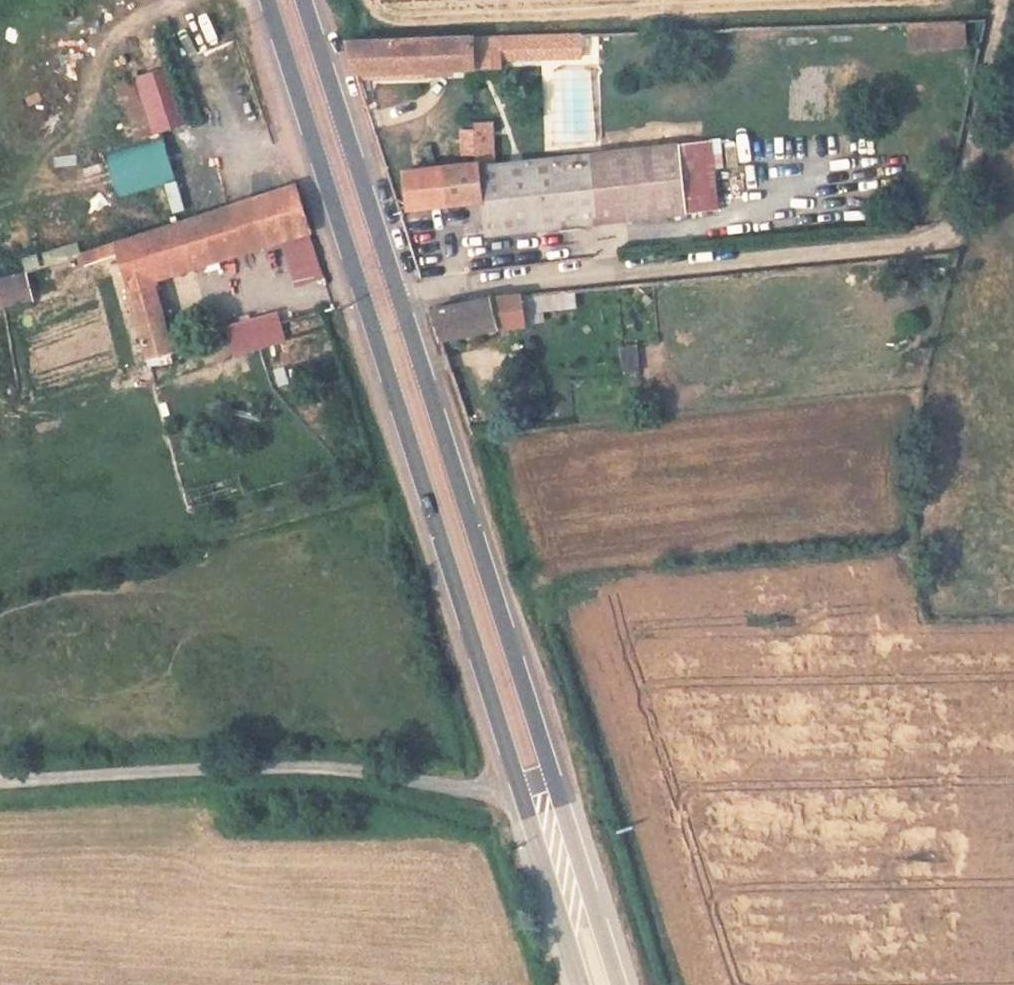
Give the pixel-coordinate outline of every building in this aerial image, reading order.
[(906,22),(907,49),(966,46),(965,19),(906,22)] [(492,45),(492,42),(339,46),(347,79),(493,75),(492,64),(492,45)] [(492,45),(492,64),(572,62),(572,42),(492,45)] [(165,68),(135,77),(153,132),(182,123),(165,68)] [(470,172),(484,170),(483,129),(466,130),(466,135),(454,135),(453,136),(454,159),(456,160),(467,160),(467,169),(470,169),(470,172)] [(161,141),(109,156),(120,195),(172,180),(161,141)] [(702,145),(706,173),(716,172),(712,143),(702,145)] [(484,170),(470,172),(474,206),(478,241),(710,214),(706,173),(702,145),(484,170)] [(400,215),(474,206),(470,172),(470,169),(467,169),(396,177),(400,215)] [(175,183),(165,186),(173,214),(183,211),(175,183)] [(118,244),(151,359),(176,353),(155,278),(281,239),(307,231),(310,230),(296,187),(287,189),(118,244)] [(307,231),(281,239),(294,281),(320,273),(307,231)] [(83,261),(113,256),(111,244),(81,249),(83,261)] [(0,278),(0,306),(33,300),(28,273),(0,278)] [(430,322),(437,343),(514,335),(526,334),(520,300),(441,307),(430,322)] [(235,351),(284,337),(276,309),(227,324),(235,351)] [(622,372),(638,373),(638,342),(622,342),(622,372)]
